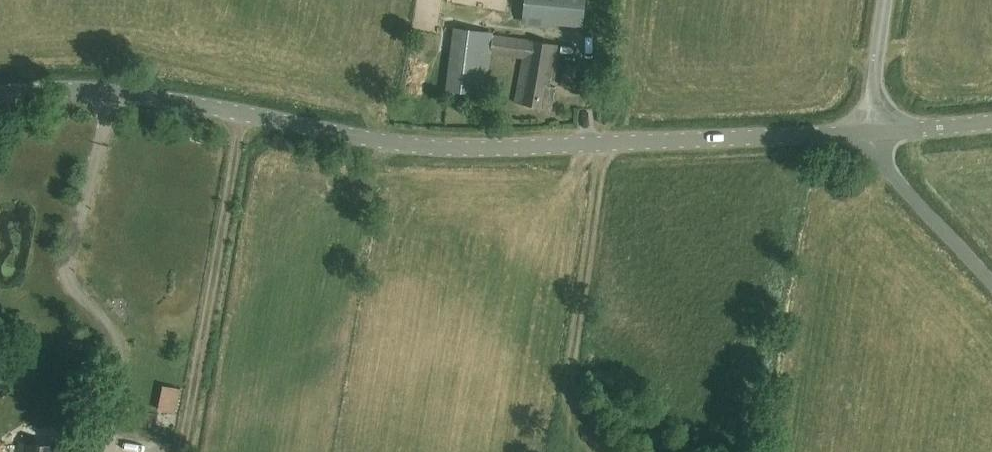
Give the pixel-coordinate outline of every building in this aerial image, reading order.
[(556,27),(557,25),(583,27),(585,0),(524,0),(522,24),(556,27)] [(488,52),(523,57),(515,102),(551,108),(555,86),(550,85),(556,43),(455,29),(447,87),(482,92),(488,52)] [(180,391),(162,388),(157,413),(175,417),(180,391)] [(62,447),(20,443),(19,451),(61,451),(62,447)]
